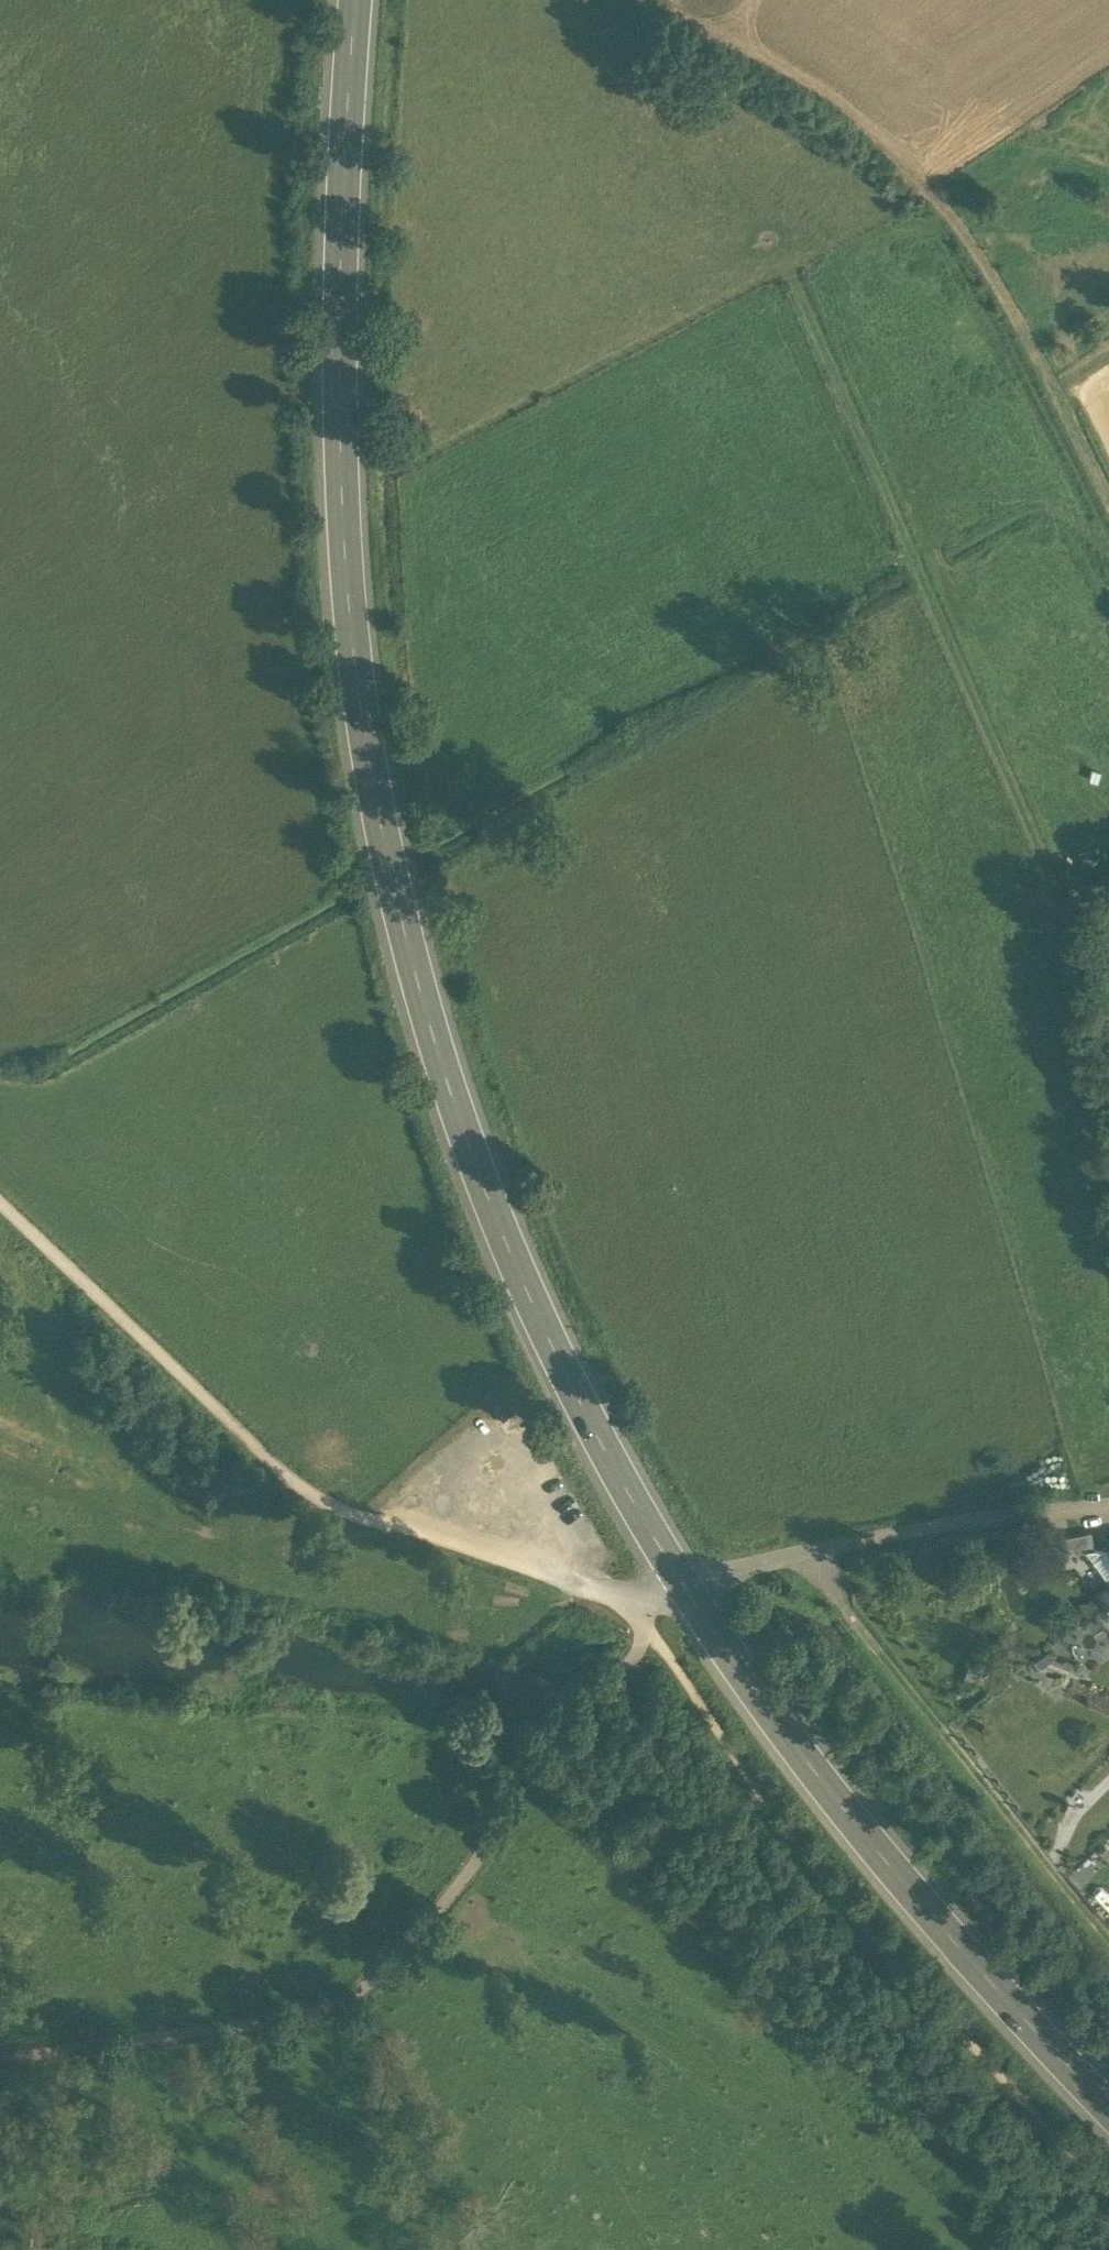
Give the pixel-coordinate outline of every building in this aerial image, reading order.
[(1088,1548),(1096,1546),(1093,1529),(1050,1538),(1060,1563),(1075,1560),(1073,1551),(1088,1548)] [(1108,1576),(1108,1548),(1096,1546),(1088,1548),(1108,1576)] [(1100,1589),(1108,1601),(1108,1582),(1103,1587),(1101,1588),(1100,1589)] [(1098,1584),(1093,1587),(1096,1592),(1100,1589),(1101,1588),(1098,1584)] [(1108,1770),(1108,1755),(1093,1771),(1100,1779),(1108,1770)]
